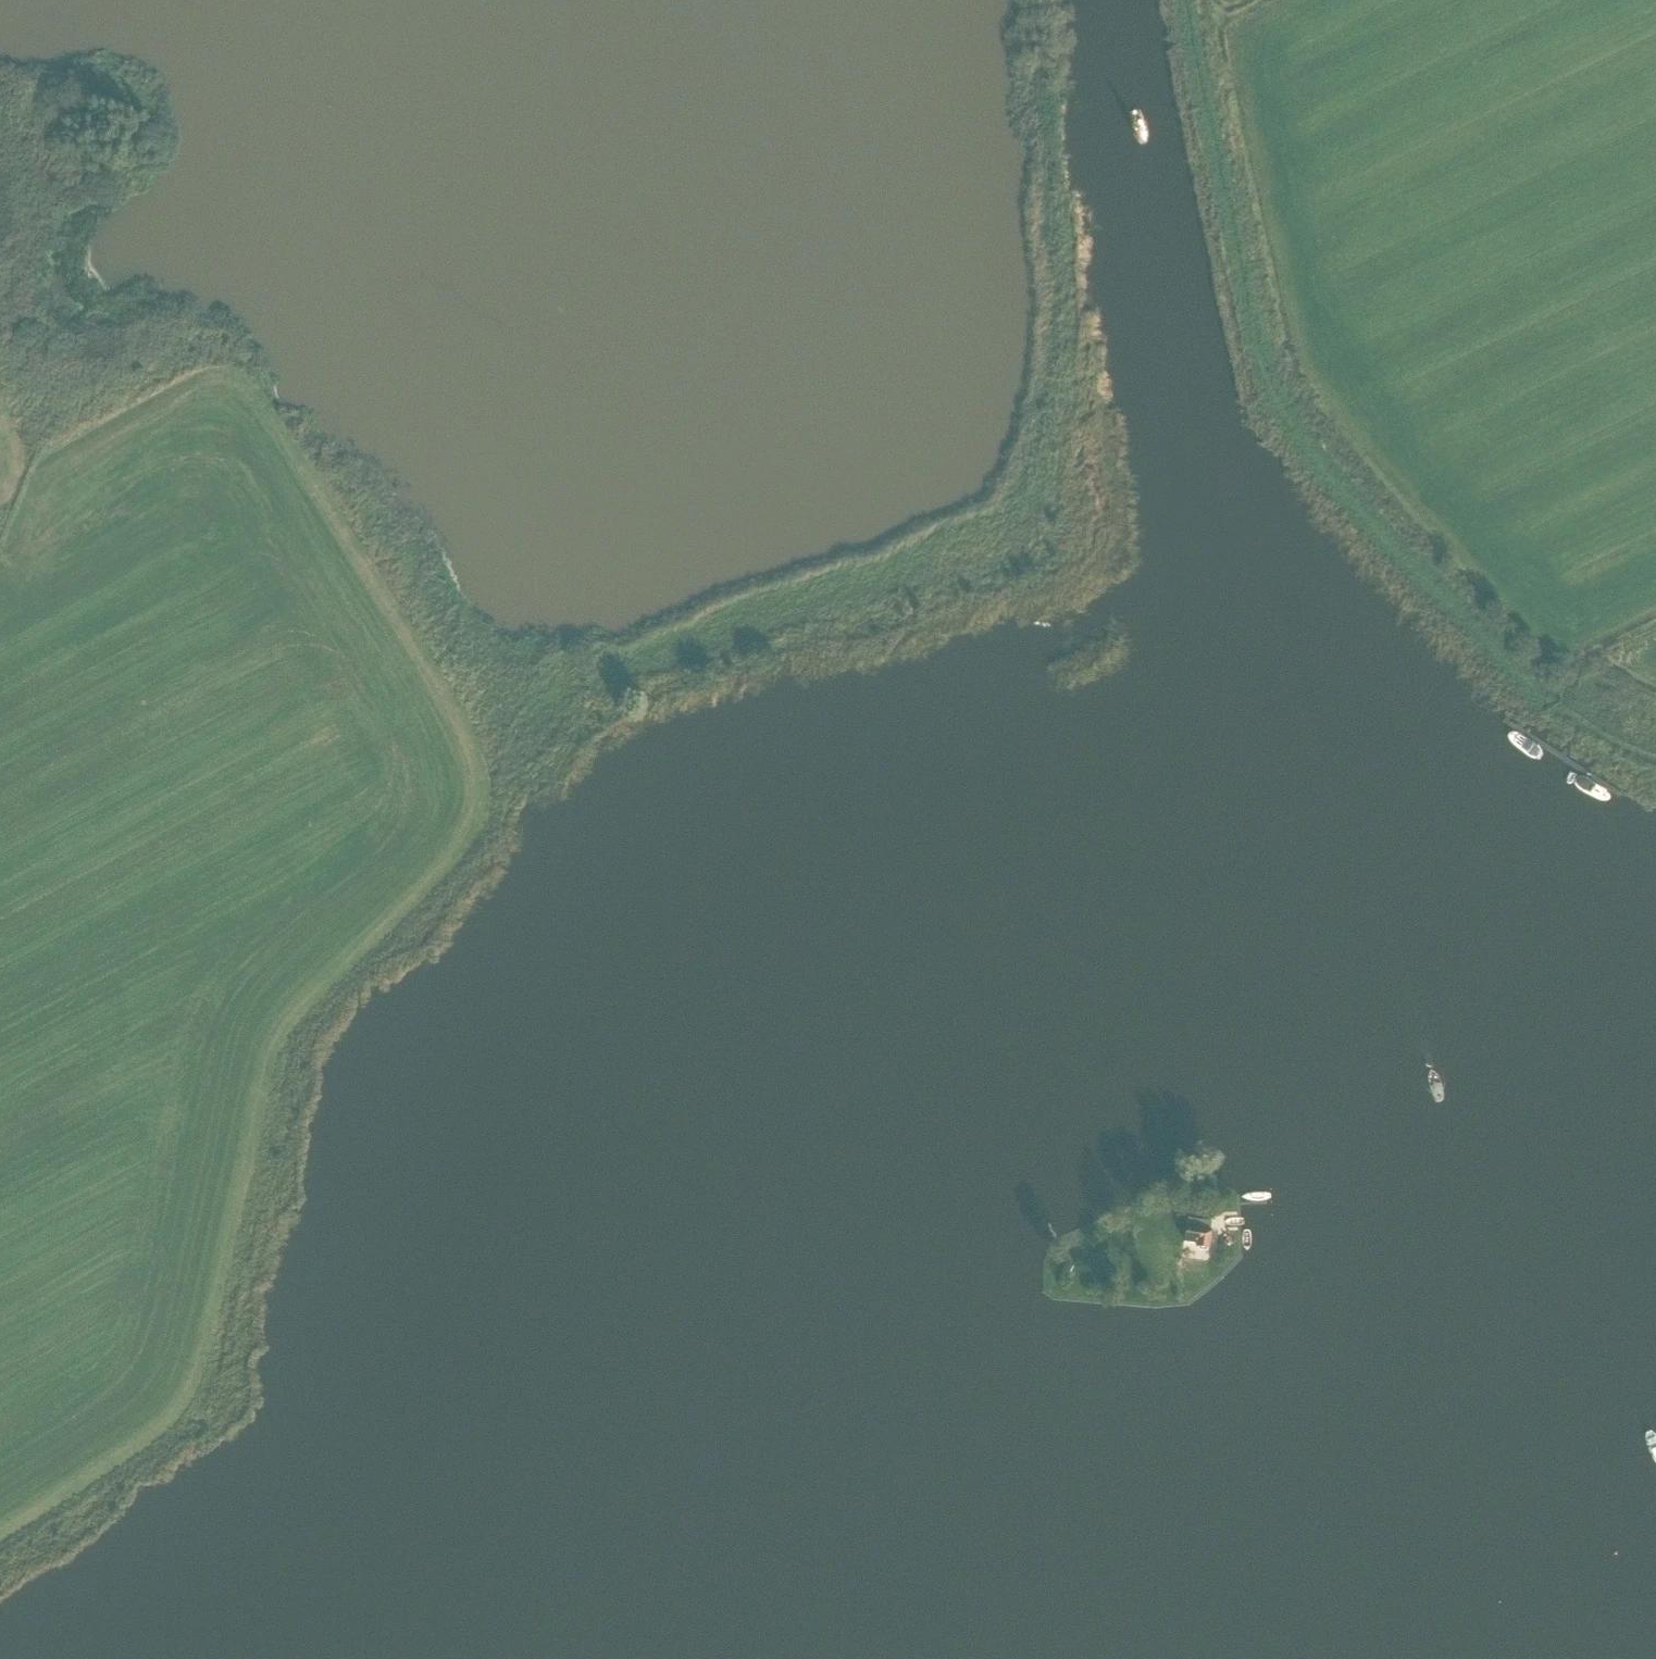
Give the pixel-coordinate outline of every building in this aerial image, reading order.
[(1212,1222),(1187,1219),(1183,1243),(1196,1244),(1196,1247),(1208,1249),(1212,1222)]
